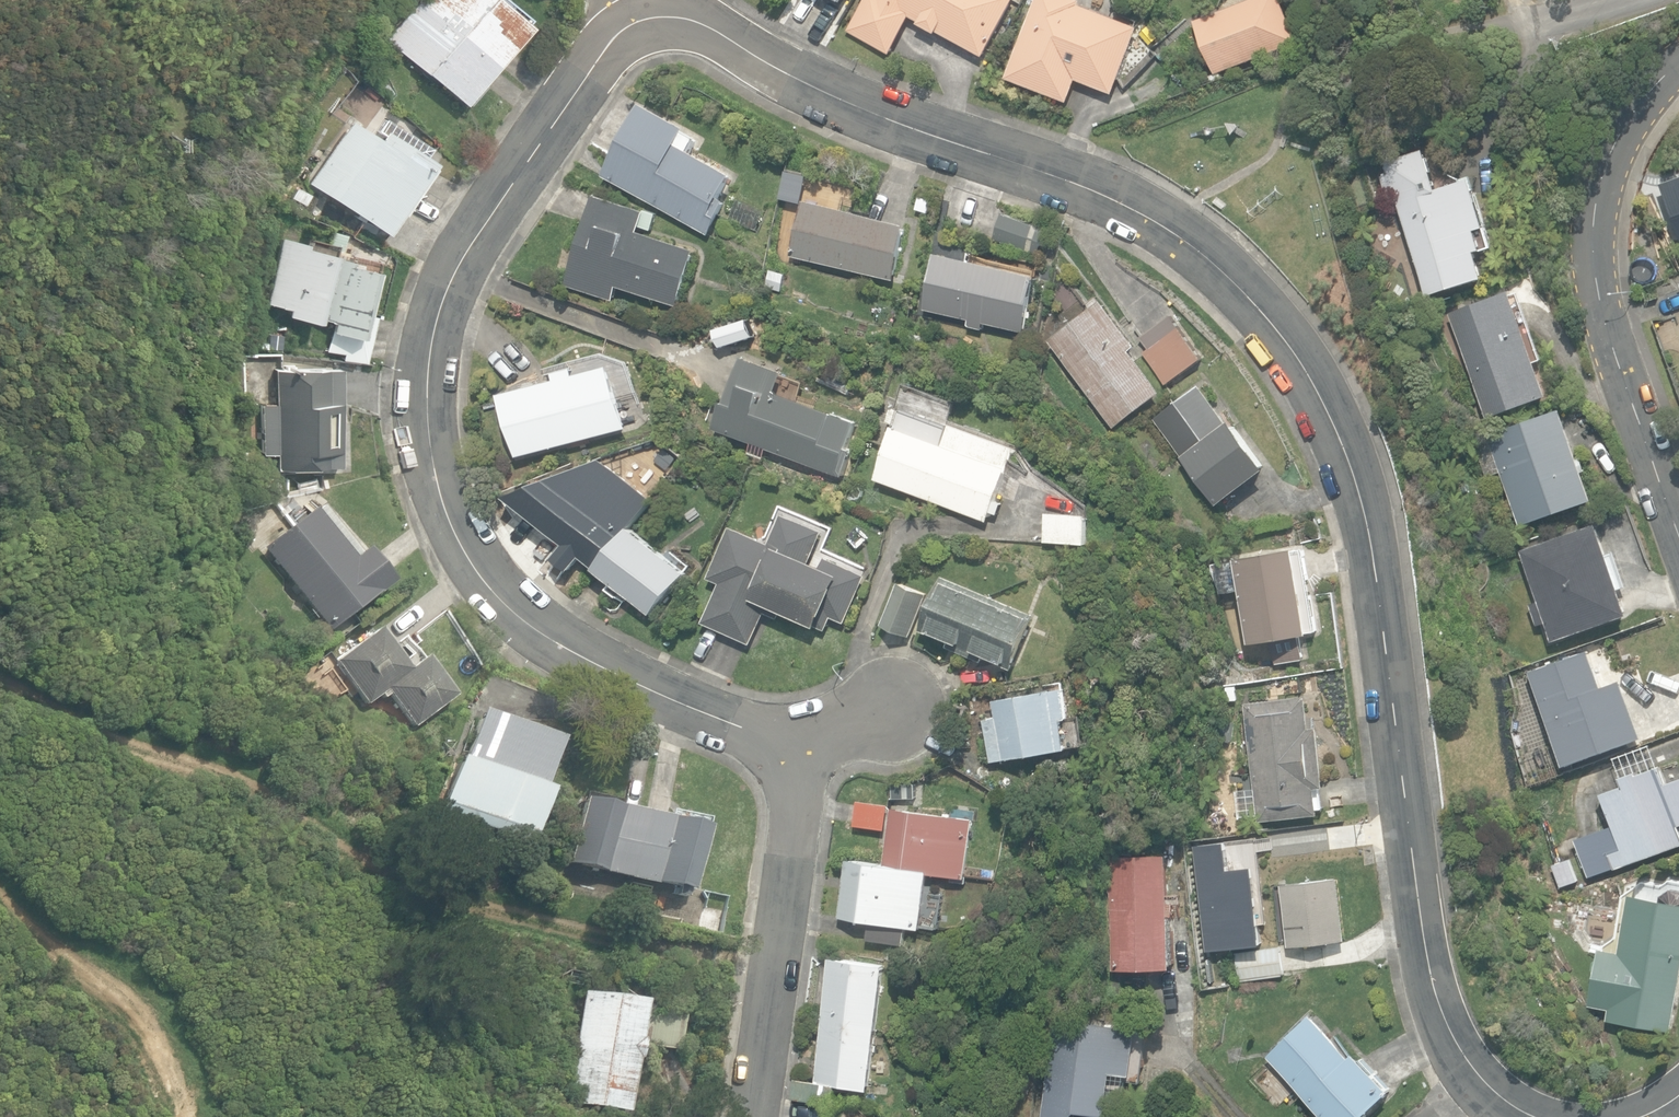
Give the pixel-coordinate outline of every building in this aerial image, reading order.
[(462,106),(529,27),(524,23),(528,18),(507,0),(415,0),(383,39),(462,106)] [(984,58),(1016,0),(865,0),(847,32),(890,55),(911,17),(984,58)] [(1068,104),(1077,81),(1114,95),(1141,28),(1082,4),(1083,2),(1079,0),(1039,0),(1007,79),(1068,104)] [(1214,73),(1300,43),(1285,0),(1250,0),(1195,20),(1214,73)] [(605,176),(712,235),(731,201),(724,197),(737,174),(692,149),(698,138),(688,133),(691,127),(646,102),(605,176)] [(305,180),(385,234),(433,164),(421,156),(426,148),(384,119),(378,128),(373,124),(370,129),(364,125),(361,130),(346,119),(305,180)] [(1397,195),(1428,295),(1486,277),(1478,251),(1495,246),(1473,176),(1438,187),(1426,149),(1386,162),(1390,174),(1382,176),(1389,198),(1397,195)] [(1678,239),(1678,178),(1661,184),(1678,239)] [(294,187),(287,198),(301,206),(308,195),(294,187)] [(619,286),(678,306),(697,249),(641,230),(647,211),(597,195),(567,285),(614,300),(619,286)] [(730,218),(757,229),(765,210),(739,199),(730,218)] [(792,256),(896,279),(909,224),(805,200),(792,256)] [(993,241),(1036,255),(1046,229),(1003,214),(993,241)] [(325,350),(357,357),(375,272),(372,271),(373,265),(329,256),(331,247),(279,236),(264,304),(283,308),(282,315),(331,325),(325,350)] [(986,322),(1026,331),(1039,275),(939,253),(926,309),(971,319),(970,326),(984,329),(986,322)] [(765,288),(782,292),(787,273),(770,268),(765,288)] [(1451,313),(1489,418),(1552,395),(1514,290),(1451,313)] [(1049,340),(1114,427),(1162,392),(1131,350),(1137,345),(1104,300),(1049,340)] [(1144,353),(1166,384),(1204,358),(1174,314),(1141,336),(1150,349),(1144,353)] [(253,349),(267,350),(268,342),(254,341),(253,349)] [(503,393),(520,457),(567,444),(568,449),(589,444),(588,440),(629,429),(610,357),(549,374),(551,380),(503,393)] [(859,421),(780,392),(787,372),(747,358),(730,404),(726,402),(716,428),(754,442),(750,453),(764,458),(768,448),(844,476),(853,451),(848,449),(859,421)] [(276,456),(276,468),(342,467),(339,366),(273,367),(274,405),(261,406),(263,456),(276,456)] [(1156,418),(1220,505),(1270,468),(1234,420),(1230,423),(1201,385),(1156,418)] [(879,479),(988,521),(1009,468),(1004,466),(1010,449),(888,403),(882,418),(891,421),(889,427),(897,430),(879,479)] [(1503,472),(1522,525),(1597,499),(1565,408),(1491,434),(1490,435),(1491,437),(1477,442),(1489,477),(1503,472)] [(603,454),(506,494),(571,546),(566,553),(575,561),(580,554),(598,568),(631,528),(655,496),(603,454)] [(234,501),(236,511),(257,505),(254,495),(234,501)] [(262,549),(327,633),(391,584),(365,550),(356,556),(317,507),(262,549)] [(1045,543),(1087,544),(1089,514),(1046,512),(1045,543)] [(705,622),(752,644),(766,612),(780,618),(783,610),(827,630),(833,616),(846,622),(867,575),(827,557),(823,565),(811,560),(825,531),(786,513),(772,543),(734,525),(710,577),(722,583),(705,622)] [(1548,621),(1555,640),(1632,613),(1599,522),(1523,550),(1541,601),(1532,604),(1539,624),(1548,621)] [(631,528),(598,568),(653,613),(686,572),(631,528)] [(1316,630),(1303,549),(1219,563),(1223,592),(1243,589),(1253,645),(1311,635),(1311,631),(1316,630)] [(986,656),(1014,668),(1038,614),(947,574),(921,634),(984,661),(986,656)] [(883,624),(912,636),(929,594),(901,582),(883,624)] [(389,695),(415,728),(455,697),(424,657),(407,670),(375,630),(334,662),(368,706),(380,697),(383,700),(389,695)] [(1532,670),(1567,766),(1647,737),(1625,678),(1606,685),(1593,648),(1532,670)] [(984,713),(991,755),(1069,743),(1064,713),(1070,712),(1065,683),(994,695),(996,711),(984,713)] [(1228,686),(1229,701),(1240,700),(1239,685),(1228,686)] [(1247,703),(1261,821),(1323,813),(1320,787),(1328,786),(1322,727),(1312,728),(1308,695),(1247,703)] [(438,811),(530,842),(548,788),(543,787),(560,739),(480,710),(462,759),(457,757),(438,811)] [(1213,763),(1235,765),(1238,734),(1216,732),(1213,763)] [(1590,877),(1678,845),(1678,779),(1668,783),(1662,766),(1644,772),(1642,769),(1623,776),(1626,785),(1604,793),(1615,824),(1577,838),(1590,877)] [(893,799),(914,802),(916,786),(896,783),(893,799)] [(676,895),(685,897),(687,890),(691,891),(706,826),(582,799),(567,863),(677,887),(676,895)] [(855,827),(886,831),(890,805),(858,800),(855,827)] [(976,819),(895,805),(886,864),(930,872),(966,878),(976,819)] [(1111,856),(1116,970),(1176,967),(1171,854),(1111,856)] [(930,872),(886,864),(849,858),(839,916),(871,922),(868,940),(904,946),(907,926),(921,928),(930,872)] [(1553,865),(1561,887),(1579,881),(1571,858),(1553,865)] [(1283,884),(1290,946),(1348,939),(1341,877),(1283,884)] [(1673,1031),(1678,998),(1678,888),(1675,888),(1665,893),(1663,899),(1633,894),(1623,951),(1602,947),(1591,1004),(1611,1008),(1609,1019),(1673,1031)] [(1237,953),(1241,979),(1286,973),(1282,946),(1237,953)] [(825,1019),(881,1027),(890,963),(834,955),(825,1019)] [(565,1102),(628,1111),(635,1058),(637,1058),(639,1044),(679,1050),(684,1011),(643,1006),(644,1001),(581,993),(565,1102)] [(1328,1116),(1366,1116),(1394,1090),(1358,1051),(1353,1055),(1313,1014),(1269,1056),(1328,1116)] [(1078,1111),(1109,1115),(1115,1071),(1134,1074),(1135,1065),(1145,1066),(1149,1033),(1141,1031),(1141,1027),(1058,1016),(1044,1116),(1077,1116),(1078,1111)] [(873,1089),(881,1027),(825,1019),(816,1080),(797,1078),(794,1098),(837,1104),(840,1084),(873,1089)]
